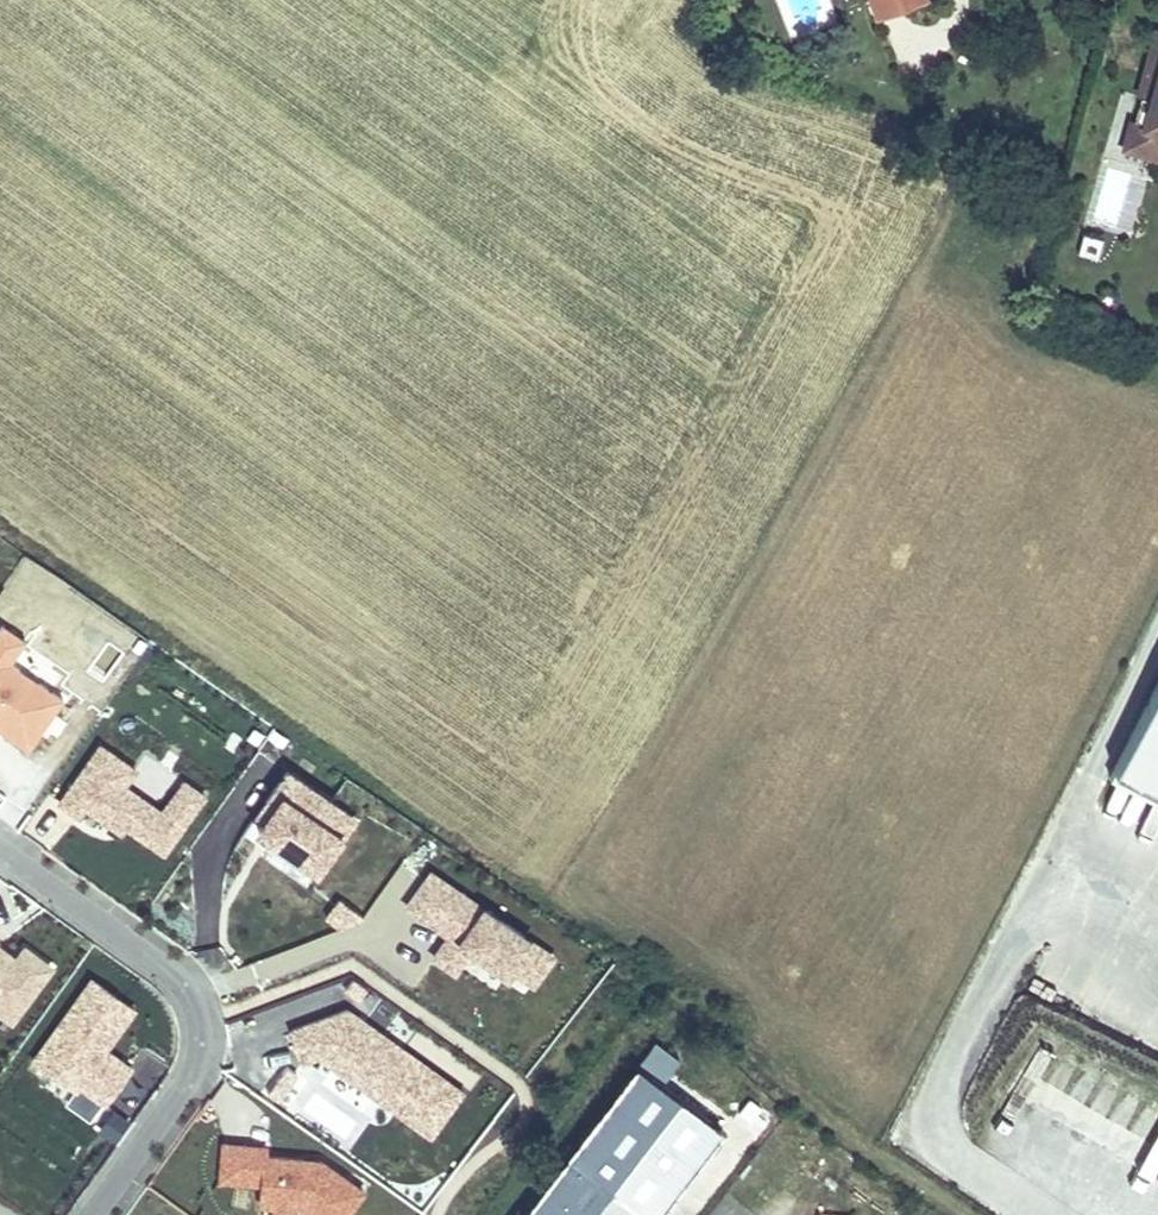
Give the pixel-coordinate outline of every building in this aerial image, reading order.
[(876,18),(920,0),(868,0),(876,18)] [(1146,114),(1157,118),(1149,141),(1137,137),(1128,165),(1157,175),(1157,78),(1146,114)] [(4,623),(0,629),(0,742),(25,758),(64,695),(52,683),(63,676),(20,647),(23,635),(4,623)] [(1115,769),(1157,791),(1157,683),(1115,769)] [(136,767),(94,737),(48,801),(79,823),(86,813),(118,836),(127,832),(165,859),(212,793),(177,768),(155,799),(127,779),(136,767)] [(1115,769),(1110,780),(1157,804),(1157,791),(1115,769)] [(355,820),(283,774),(245,833),(316,879),(355,820)] [(554,953),(429,872),(402,909),(441,939),(430,959),(453,975),(473,956),(536,989),(554,953)] [(9,1025),(54,963),(23,940),(14,953),(0,943),(0,1018),(9,1025)] [(134,1004),(89,978),(29,1060),(105,1105),(131,1062),(107,1048),(134,1004)] [(343,1005),(288,1028),(305,1072),(332,1071),(428,1135),(461,1086),(343,1005)] [(634,1067),(522,1214),(655,1214),(720,1129),(634,1067)] [(219,1141),(216,1187),(251,1187),(253,1205),(270,1208),(270,1214),(298,1214),(299,1211),(306,1214),(347,1214),(361,1193),(317,1159),(269,1155),(270,1146),(219,1141)]
